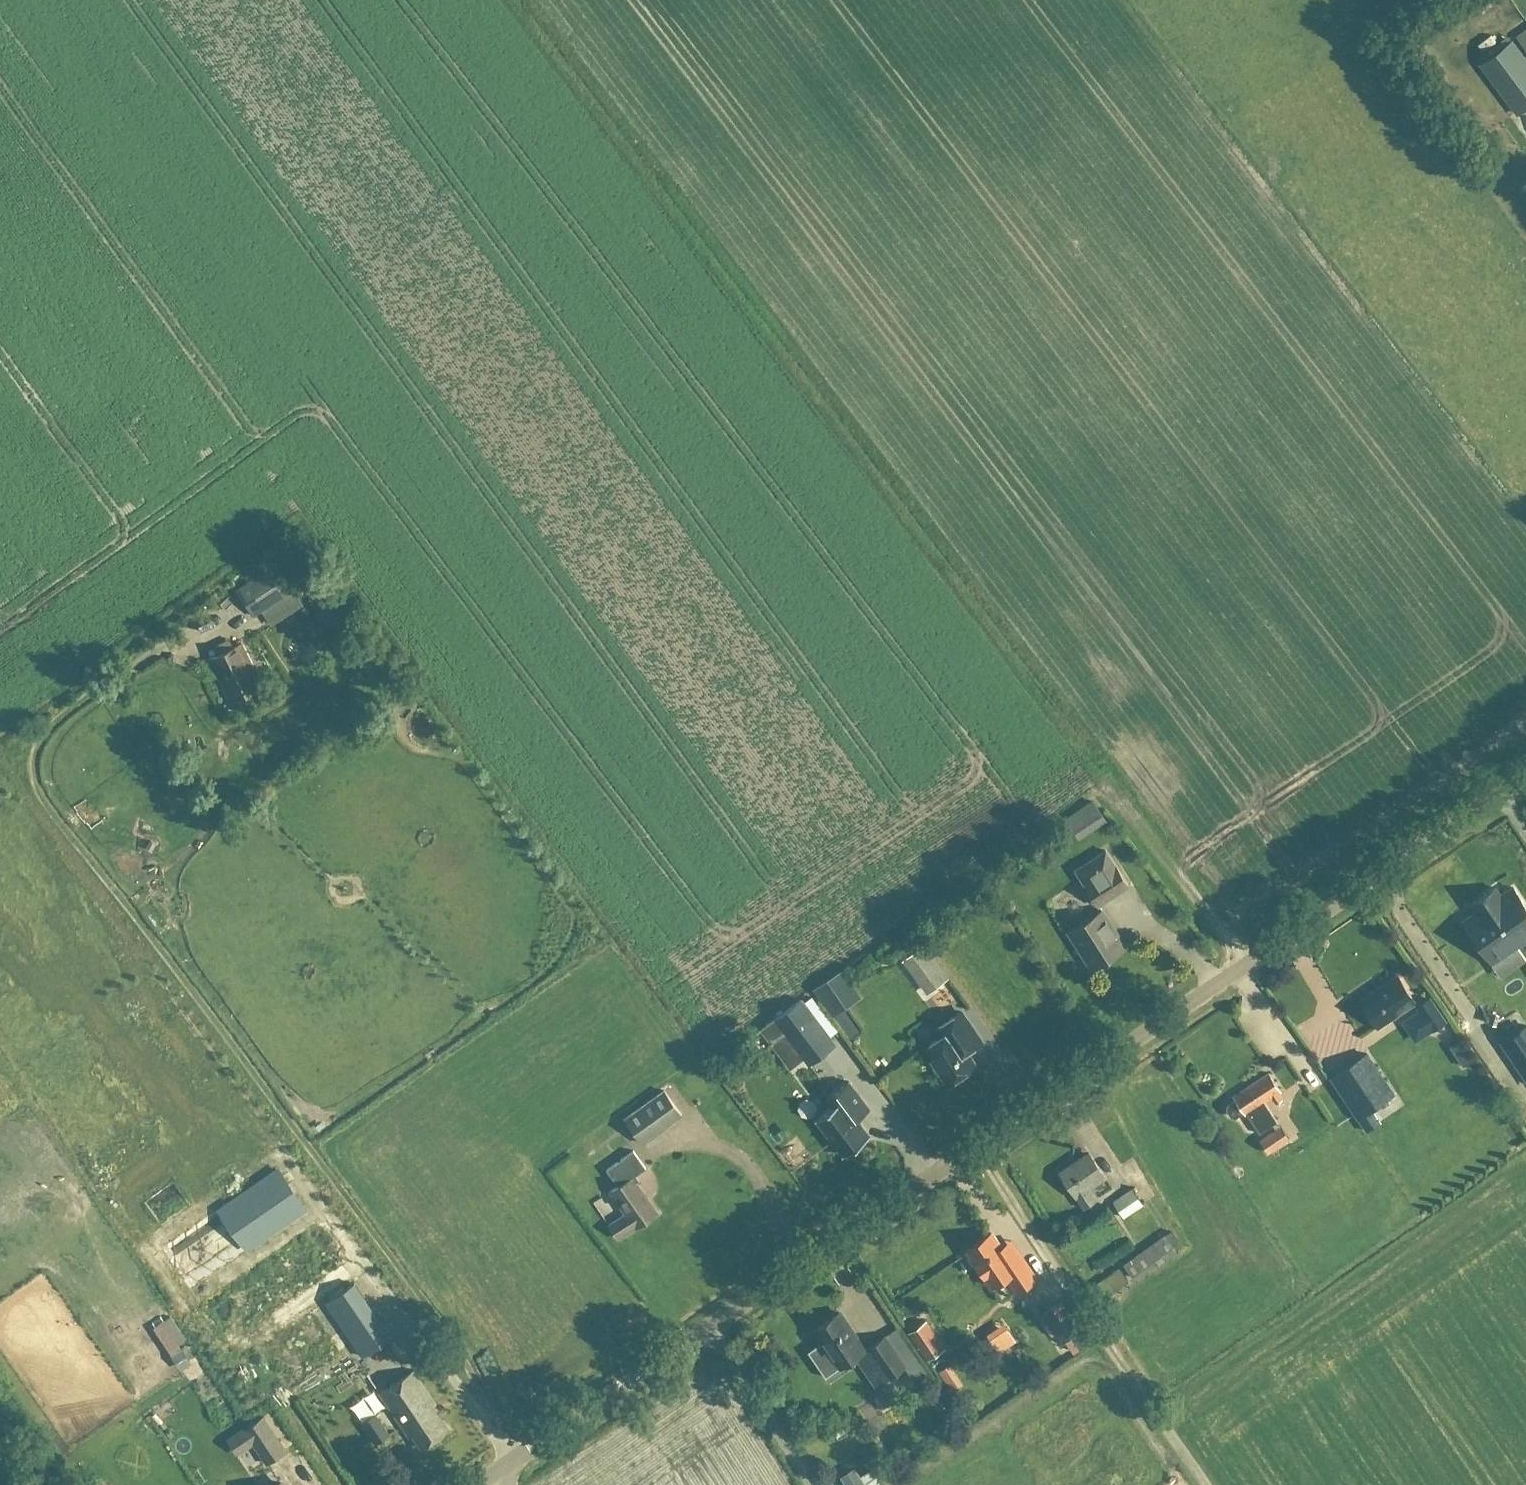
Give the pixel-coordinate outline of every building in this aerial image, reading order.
[(1525,107),(1525,62),(1511,43),(1480,66),(1516,115),(1525,107)] [(237,591),(254,617),(287,594),(284,589),(295,582),(284,566),(273,573),(270,568),(237,591)] [(310,600),(327,626),(347,613),(329,587),(310,600)] [(230,702),(261,687),(240,644),(209,659),(230,702)] [(1128,886),(1105,851),(1075,870),(1097,906),(1128,886)] [(1481,898),(1515,948),(1525,940),(1525,911),(1511,889),(1499,898),(1493,889),(1481,898)] [(1515,948),(1481,898),(1469,906),(1474,915),(1462,923),(1490,964),(1515,948)] [(1125,948),(1101,910),(1068,932),(1091,969),(1096,966),(1100,967),(1105,964),(1106,960),(1125,948)] [(923,947),(913,954),(937,986),(947,979),(923,947)] [(1377,1027),(1414,1002),(1397,977),(1359,1002),(1377,1027)] [(1417,1008),(1420,1013),(1405,1023),(1415,1039),(1431,1029),(1432,1030),(1444,1022),(1429,999),(1417,1008)] [(800,1000),(774,1019),(808,1064),(834,1045),(800,1000)] [(980,1042),(960,1012),(934,1029),(940,1038),(924,1048),(930,1058),(930,1062),(935,1070),(939,1070),(948,1083),(974,1065),(965,1052),(980,1042)] [(1525,1027),(1502,1043),(1525,1078),(1525,1028),(1525,1027)] [(1331,1079),(1357,1119),(1371,1110),(1393,1095),(1367,1055),(1331,1079)] [(1509,1080),(1520,1073),(1509,1056),(1498,1062),(1509,1080)] [(1277,1122),(1264,1103),(1280,1092),(1268,1073),(1232,1097),(1235,1100),(1226,1106),(1226,1110),(1230,1116),(1234,1118),(1243,1112),(1245,1115),(1246,1115),(1259,1134),(1277,1122)] [(869,1110),(848,1082),(827,1099),(833,1107),(816,1119),(843,1156),(869,1137),(856,1119),(869,1110)] [(663,1090),(625,1119),(642,1143),(681,1115),(663,1090)] [(1280,1126),(1259,1140),(1267,1153),(1288,1139),(1280,1126)] [(625,1215),(609,1226),(618,1239),(635,1227),(635,1228),(657,1212),(632,1176),(644,1168),(633,1151),(606,1170),(618,1187),(610,1193),(625,1215)] [(1060,1173),(1076,1197),(1085,1209),(1096,1201),(1088,1189),(1105,1177),(1088,1153),(1060,1173)] [(276,1171),(219,1210),(247,1251),(305,1212),(276,1171)] [(1142,1205),(1132,1190),(1112,1203),(1122,1218),(1142,1205)] [(1000,1248),(990,1233),(966,1249),(991,1286),(1005,1276),(1015,1291),(1035,1278),(1010,1241),(1000,1248)] [(1125,1267),(1133,1280),(1178,1248),(1169,1236),(1125,1267)] [(1099,1304),(1129,1282),(1118,1268),(1088,1290),(1099,1304)] [(1057,1277),(1045,1284),(1054,1302),(1067,1295),(1057,1277)] [(354,1284),(325,1303),(362,1357),(391,1338),(354,1284)] [(1061,1345),(1081,1331),(1061,1301),(1040,1315),(1061,1345)] [(854,1357),(864,1350),(838,1312),(813,1329),(823,1343),(809,1353),(825,1377),(839,1367),(854,1357)] [(926,1360),(938,1351),(943,1348),(925,1321),(907,1333),(926,1360)] [(904,1366),(884,1336),(867,1347),(887,1377),(904,1366)] [(409,1437),(413,1434),(422,1447),(447,1430),(431,1406),(435,1403),(413,1370),(379,1393),(409,1437)] [(364,1417),(378,1407),(370,1397),(356,1407),(364,1417)] [(375,1415),(361,1424),(374,1445),(388,1436),(375,1415)] [(261,1419),(229,1442),(237,1453),(253,1442),(256,1447),(267,1463),(284,1451),(273,1436),(261,1419)] [(859,1468),(869,1481),(885,1470),(876,1456),(859,1468)]
